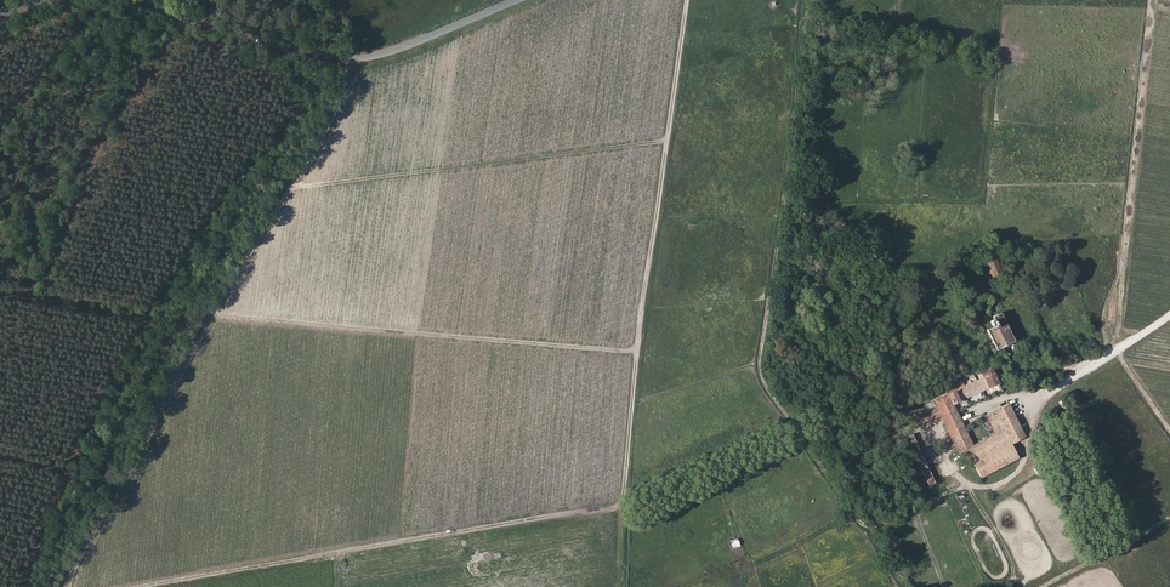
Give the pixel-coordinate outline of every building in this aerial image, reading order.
[(801,25),(802,37),(814,37),(815,26),(801,25)] [(986,246),(978,250),(990,276),(997,272),(986,246)] [(995,310),(979,318),(983,327),(981,328),(991,346),(1008,337),(995,310)] [(984,364),(978,367),(979,370),(976,372),(977,376),(928,399),(930,403),(934,412),(931,414),(932,417),(936,415),(939,421),(936,423),(938,425),(940,424),(954,451),(957,449),(964,463),(967,461),(973,473),(1006,457),(999,443),(1006,440),(1019,433),(1004,402),(981,413),(990,431),(967,442),(947,401),(992,380),(984,364)] [(977,400),(985,396),(983,391),(975,395),(977,400)] [(934,412),(930,403),(894,420),(898,430),(931,414),(934,412)] [(901,434),(924,483),(929,480),(906,432),(901,434)] [(1013,453),(1006,440),(999,443),(1006,457),(1013,453)] [(1043,487),(1026,452),(1019,455),(1037,490),(1043,487)] [(738,538),(730,541),(733,548),(740,545),(738,538)]
